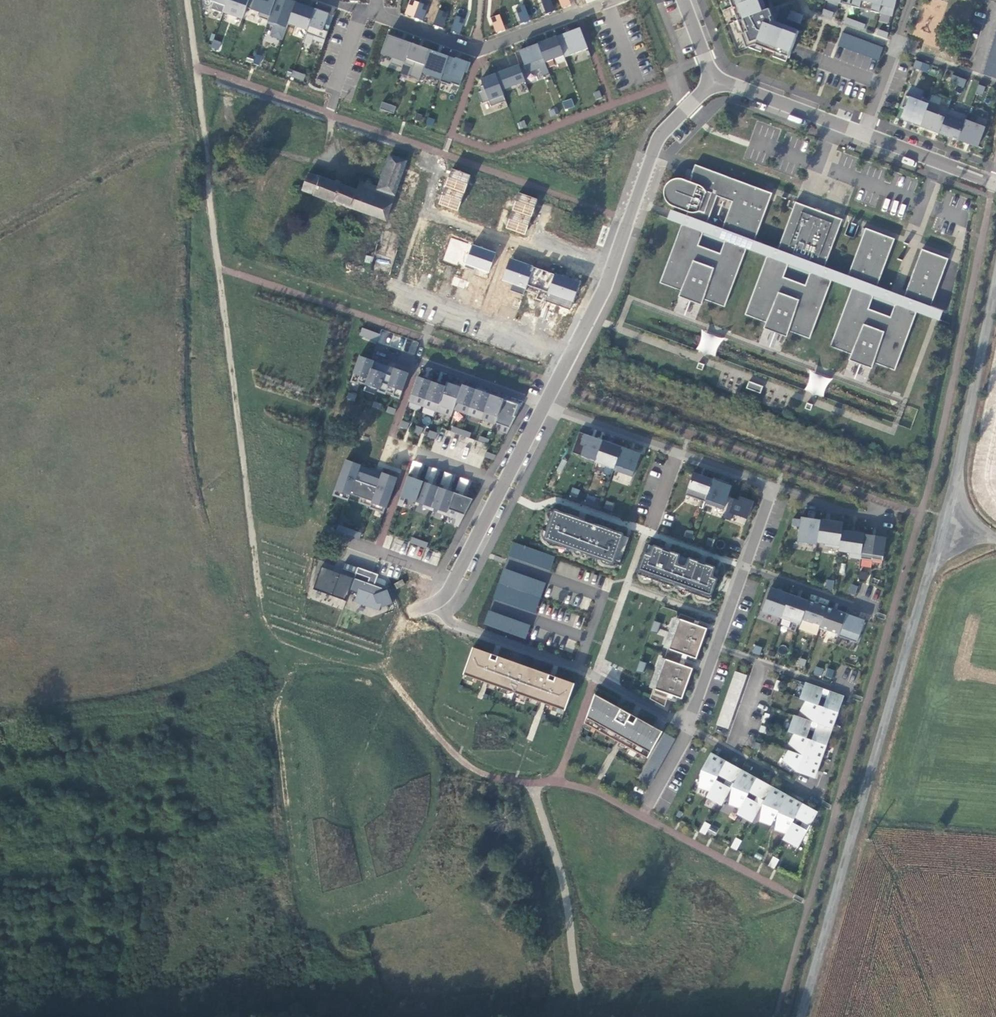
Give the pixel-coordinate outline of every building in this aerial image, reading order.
[(248,0),(194,0),(242,17),(248,0)] [(332,13),(293,0),(252,0),(249,10),(272,17),(266,35),(282,40),(288,24),(309,31),(306,39),(315,42),(316,40),(322,42),(332,13)] [(423,21),(428,5),(414,0),(409,0),(404,15),(423,21)] [(545,14),(555,10),(551,0),(540,0),(545,14)] [(562,8),(571,5),(569,0),(559,0),(562,8)] [(729,6),(726,8),(727,11),(731,10),(735,20),(731,22),(732,25),(736,24),(745,47),(747,46),(748,43),(786,57),(792,43),(790,42),(795,30),(768,20),(766,17),(769,16),(766,8),(763,9),(760,0),(727,0),(729,6)] [(889,16),(893,0),(826,0),(889,16)] [(514,6),(520,23),(530,19),(524,3),(514,6)] [(831,12),(821,8),(820,14),(829,17),(831,12)] [(433,24),(443,28),(449,13),(438,9),(433,24)] [(797,23),(800,15),(788,10),(785,18),(797,23)] [(499,14),(490,17),(496,33),(505,30),(499,14)] [(450,31),(460,34),(465,18),(455,15),(450,31)] [(863,24),(844,17),(842,22),(861,29),(863,24)] [(981,74),(995,79),(995,23),(981,74)] [(579,29),(555,38),(563,59),(587,50),(579,29)] [(885,32),(876,29),(874,34),(884,38),(885,32)] [(410,44),(387,36),(380,56),(391,60),(389,66),(401,70),(402,66),(410,44)] [(555,38),(537,45),(544,64),(554,60),(556,66),(565,62),(563,59),(555,38)] [(213,39),(209,47),(218,50),(221,42),(213,39)] [(429,51),(410,44),(402,66),(410,69),(407,78),(418,82),(420,75),(429,51)] [(537,45),(518,52),(526,74),(539,69),(541,77),(548,74),(544,64),(537,45)] [(448,57),(429,51),(420,75),(440,82),(448,57)] [(471,66),(448,57),(440,82),(454,87),(455,84),(462,86),(467,72),(469,73),(471,66)] [(926,72),(929,65),(916,60),(913,68),(926,72)] [(518,66),(495,75),(501,92),(524,83),(518,66)] [(501,92),(495,75),(480,80),(482,87),(478,88),(480,92),(477,93),(481,105),(488,102),(490,108),(505,102),(501,92)] [(962,89),(966,79),(953,75),(949,85),(962,89)] [(970,104),(978,83),(972,81),(965,102),(970,104)] [(978,84),(975,93),(982,96),(985,87),(978,84)] [(926,100),(919,97),(917,100),(902,94),(898,106),(901,108),(899,116),(900,118),(909,122),(909,124),(917,127),(917,125),(926,102),(926,100)] [(572,98),(562,101),(564,109),(574,106),(572,98)] [(387,104),(379,101),(377,108),(384,111),(387,104)] [(944,109),(926,102),(917,125),(936,132),(944,109)] [(394,106),(387,104),(384,111),(391,113),(394,106)] [(964,115),(945,108),(944,109),(936,132),(955,139),(962,119),(964,115)] [(983,119),(975,116),(973,123),(962,119),(955,139),(974,146),(982,126),(981,126),(983,119)] [(314,164),(304,191),(388,222),(411,160),(392,153),(378,188),(314,164)] [(920,305),(929,308),(948,260),(921,251),(903,298),(876,288),(894,240),(865,229),(847,277),(824,268),(842,220),(795,203),(777,251),(754,242),(771,195),(694,166),(688,182),(682,180),(677,179),(673,180),(668,182),(665,185),(664,189),(663,193),(663,198),(665,202),(668,205),(670,207),(687,213),(685,218),(682,225),(681,225),(659,284),(680,292),(678,298),(701,306),(703,300),(724,308),(746,249),(766,257),(744,316),(765,324),(763,330),(786,338),(788,332),(809,340),(831,281),(852,288),(830,347),(850,355),(848,361),(871,370),(873,364),(894,372),(916,313),(917,313),(920,305)] [(459,211),(469,173),(448,168),(438,206),(459,211)] [(524,235),(537,199),(518,192),(504,228),(524,235)] [(685,218),(671,212),(668,220),(682,225),(685,218)] [(461,266),(467,242),(450,237),(443,261),(461,266)] [(470,244),(464,265),(489,272),(495,251),(470,244)] [(508,259),(502,280),(512,284),(511,288),(524,292),(525,286),(547,293),(545,300),(571,308),(580,280),(508,259)] [(376,333),(359,327),(357,335),(374,341),(375,338),(376,333)] [(379,328),(375,338),(413,352),(416,342),(379,328)] [(780,340),(766,334),(762,346),(776,351),(780,340)] [(363,358),(355,378),(400,397),(408,377),(363,358)] [(419,378),(411,400),(506,436),(515,414),(419,378)] [(759,388),(745,382),(743,387),(757,392),(759,388)] [(353,395),(346,392),(345,398),(352,400),(353,395)] [(406,422),(399,420),(397,426),(404,428),(406,422)] [(420,427),(413,425),(411,431),(418,433),(420,427)] [(449,426),(447,431),(466,437),(467,432),(449,426)] [(447,431),(436,427),(432,438),(481,456),(483,451),(485,444),(484,444),(475,441),(466,437),(447,431)] [(434,432),(427,430),(425,436),(432,438),(434,432)] [(477,436),(475,441),(484,444),(486,439),(477,436)] [(592,461),(612,467),(619,446),(600,439),(592,461)] [(637,453),(619,446),(612,467),(611,469),(629,476),(637,453)] [(493,455),(483,451),(481,456),(490,459),(493,455)] [(358,464),(343,459),(333,490),(347,495),(348,494),(369,501),(369,503),(384,508),(394,478),(380,472),(379,473),(358,466),(358,464)] [(408,475),(424,479),(424,481),(434,484),(439,469),(412,461),(408,475)] [(444,472),(440,486),(448,489),(453,474),(444,472)] [(702,501),(710,479),(691,472),(683,494),(702,501)] [(413,501),(420,481),(405,476),(394,505),(399,506),(402,498),(413,501)] [(455,492),(463,495),(468,479),(460,477),(455,492)] [(729,485),(710,479),(702,501),(702,502),(720,509),(729,485)] [(436,487),(420,481),(413,501),(429,507),(436,487)] [(451,492),(436,487),(429,507),(444,512),(451,492)] [(577,497),(580,489),(572,487),(569,495),(577,497)] [(470,499),(451,492),(444,512),(443,515),(453,519),(452,525),(456,526),(470,499)] [(744,517),(750,501),(738,496),(736,500),(727,497),(720,516),(727,519),(730,512),(744,517)] [(616,564),(626,536),(551,509),(541,537),(616,564)] [(818,519),(798,516),(797,518),(790,517),(789,525),(796,526),(794,540),(814,543),(814,541),(818,519)] [(839,530),(840,522),(818,519),(814,541),(822,542),(822,544),(836,547),(839,530)] [(358,533),(336,525),(334,530),(357,538),(358,533)] [(861,533),(839,530),(836,547),(836,550),(847,551),(846,556),(857,557),(861,533)] [(868,534),(861,533),(857,557),(869,559),(869,558),(880,559),(883,536),(872,535),(872,536),(868,535),(868,534)] [(552,556),(510,541),(507,551),(549,566),(552,556)] [(660,548),(645,543),(635,573),(706,598),(717,568),(702,563),(696,580),(690,578),(695,561),(667,550),(661,568),(654,565),(660,548)] [(667,550),(660,548),(654,565),(661,568),(667,550)] [(702,563),(695,561),(690,578),(696,580),(702,563)] [(322,565),(314,589),(344,598),(347,588),(357,591),(353,602),(380,610),(382,603),(387,605),(391,591),(374,585),(378,573),(343,562),(340,571),(322,565)] [(402,583),(400,578),(391,583),(394,588),(402,583)] [(827,578),(824,587),(831,590),(835,581),(827,578)] [(855,595),(858,586),(850,583),(847,592),(855,595)] [(786,593),(768,586),(759,610),(778,616),(786,593)] [(805,600),(786,593),(778,616),(797,623),(799,618),(805,600)] [(824,607),(805,600),(799,618),(810,622),(818,624),(824,607)] [(836,633),(843,613),(824,607),(818,624),(817,627),(836,633)] [(526,628),(484,613),(481,623),(523,639),(526,628)] [(693,618),(677,613),(647,698),(662,706),(666,693),(679,698),(690,668),(677,663),(678,660),(682,661),(683,658),(679,656),(680,653),(693,658),(704,628),(691,623),(693,618)] [(862,620),(843,613),(836,633),(835,635),(854,641),(862,620)] [(658,622),(651,619),(647,630),(654,633),(658,622)] [(754,645),(752,653),(760,655),(762,647),(754,645)] [(562,709),(571,682),(471,646),(461,673),(562,709)] [(796,666),(804,668),(806,660),(798,657),(796,666)] [(644,662),(637,659),(633,670),(640,673),(644,662)] [(815,666),(812,674),(820,677),(823,669),(815,666)] [(832,678),(835,670),(825,667),(822,676),(832,678)] [(742,674),(733,671),(730,677),(740,680),(742,674)] [(740,681),(730,677),(728,684),(737,687),(740,681)] [(841,695),(802,681),(797,697),(803,700),(815,704),(818,695),(824,697),(820,706),(835,711),(841,695)] [(737,687),(728,684),(725,690),(735,694),(737,687)] [(735,694),(726,690),(723,697),(733,700),(735,694)] [(628,713),(592,693),(581,722),(613,740),(617,732),(624,735),(619,743),(645,757),(654,740),(645,734),(650,726),(634,717),(633,720),(626,717),(628,713)] [(733,700),(723,697),(721,704),(730,707),(733,700)] [(815,704),(803,700),(797,709),(812,718),(811,721),(827,727),(830,719),(832,720),(835,711),(820,706),(815,704)] [(730,707),(721,704),(718,710),(728,713),(730,707)] [(728,714),(718,710),(716,717),(726,720),(728,714)] [(824,744),(830,728),(827,727),(811,721),(791,714),(785,730),(791,733),(803,737),(807,728),(812,730),(809,739),(824,744)] [(725,720),(716,717),(714,723),(723,727),(725,720)] [(659,731),(650,726),(645,734),(654,740),(659,731)] [(624,735),(617,732),(613,740),(619,743),(624,735)] [(799,754),(815,760),(818,752),(820,753),(824,744),(809,739),(803,737),(791,733),(786,742),(801,751),(799,754)] [(795,767),(794,770),(809,776),(812,769),(815,770),(818,761),(815,760),(799,754),(785,749),(780,758),(795,767)] [(715,774),(723,760),(715,755),(713,758),(707,754),(698,769),(702,770),(696,787),(706,790),(713,779),(715,774)] [(737,771),(738,768),(723,760),(715,774),(724,778),(721,783),(713,779),(706,790),(703,796),(718,805),(729,786),(737,771)] [(727,804),(737,807),(743,796),(746,791),(754,777),(745,772),(744,775),(737,771),(729,786),(733,788),(727,804)] [(759,803),(768,788),(769,785),(754,777),(746,791),(754,795),(752,800),(743,796),(737,807),(734,813),(749,821),(759,803)] [(757,821),(767,824),(775,811),(783,796),(784,794),(776,789),(775,792),(768,788),(759,803),(763,804),(757,821)] [(792,816),(800,802),(791,798),(790,800),(783,796),(775,811),(778,813),(773,829),(783,833),(789,821),(792,816)] [(815,811),(800,802),(792,816),(800,821),(797,826),(789,821),(783,833),(780,838),(795,847),(815,811)] [(715,837),(718,827),(703,821),(700,831),(715,837)] [(730,847),(737,851),(742,840),(735,837),(730,847)] [(768,866),(774,868),(778,859),(772,857),(768,866)]
